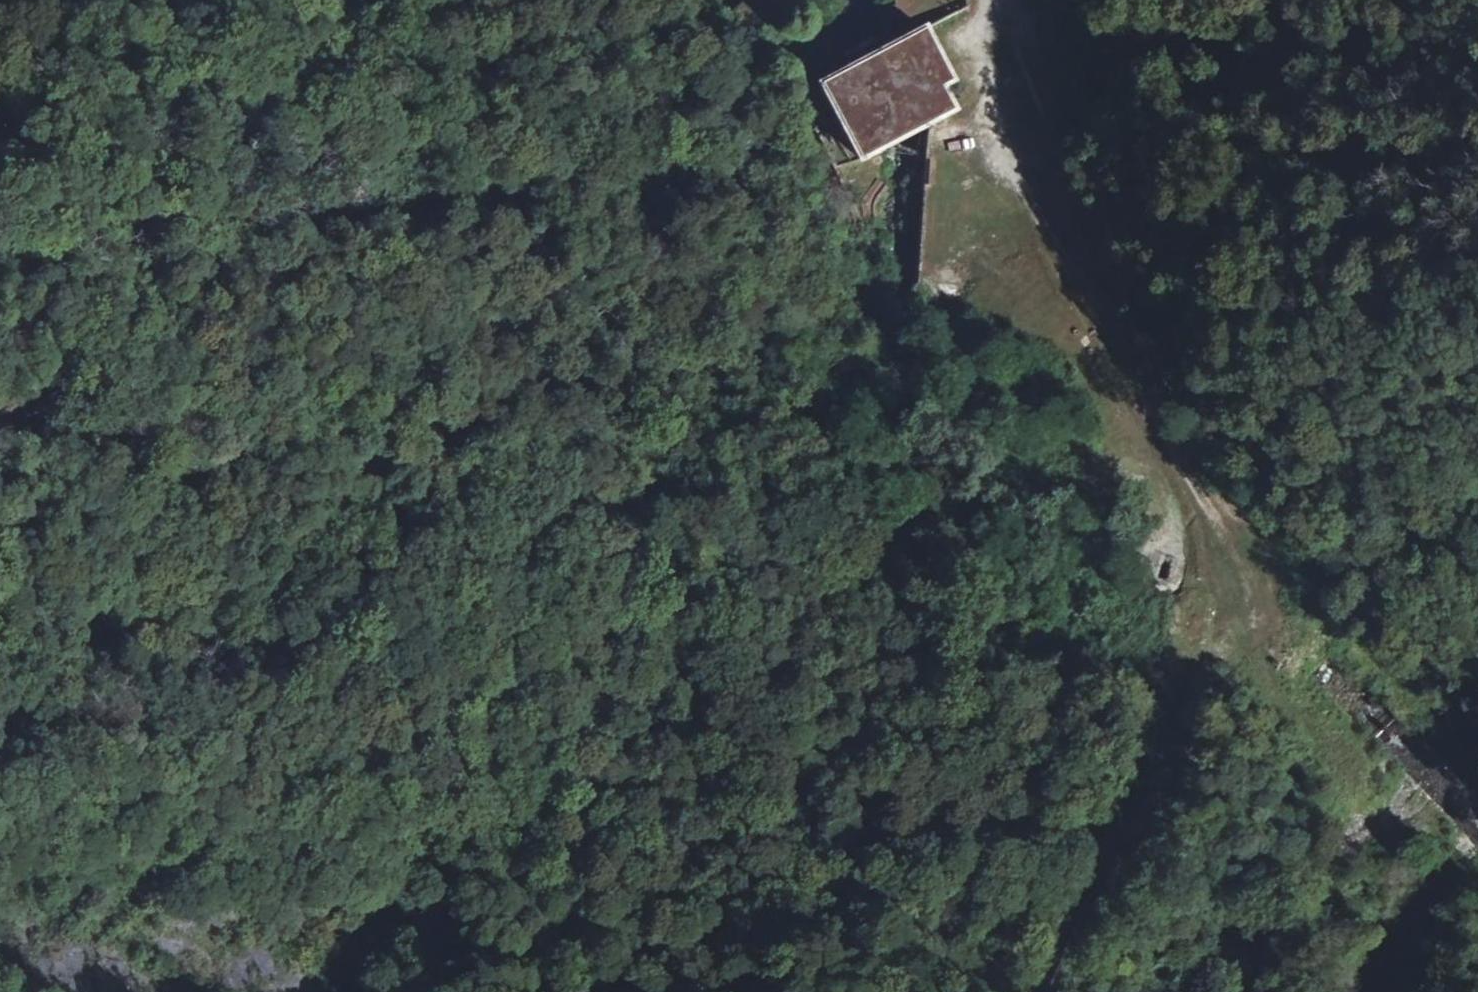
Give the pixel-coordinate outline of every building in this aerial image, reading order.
[(857,155),(951,105),(941,87),(951,82),(917,25),(816,79),(857,155)]
